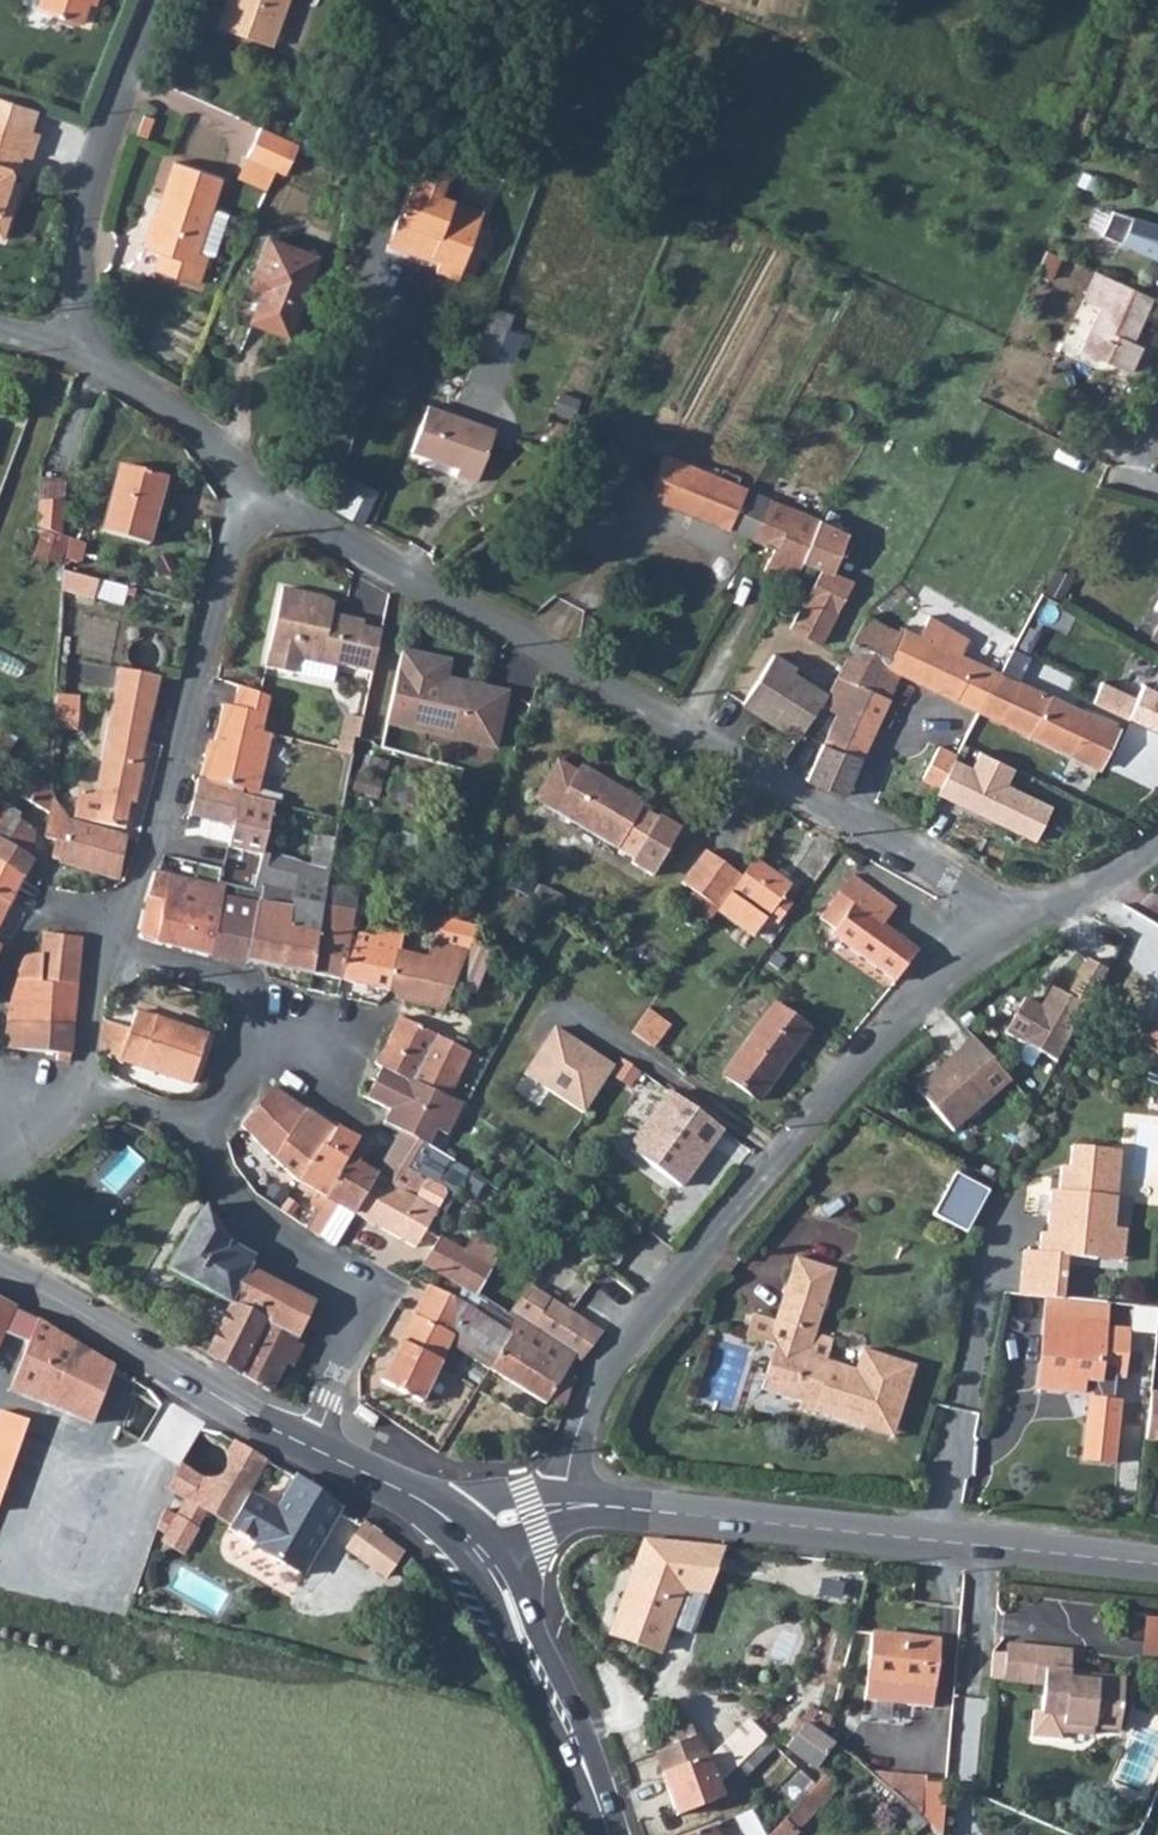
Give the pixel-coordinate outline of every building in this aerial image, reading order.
[(68,18),(75,0),(43,0),(40,8),(68,18)] [(68,18),(83,23),(91,0),(75,0),(68,18)] [(219,24),(273,44),(290,0),(229,0),(219,24)] [(18,203),(2,197),(28,128),(34,110),(0,100),(0,238),(5,240),(18,203)] [(260,123),(251,145),(248,152),(276,163),(280,164),(287,168),(298,139),(260,123)] [(2,197),(18,203),(24,184),(15,181),(18,176),(16,167),(22,153),(36,158),(44,134),(28,128),(2,197)] [(152,265),(194,280),(204,252),(193,248),(219,176),(174,159),(155,209),(152,209),(141,242),(158,248),(152,265)] [(389,236),(422,249),(447,178),(416,166),(389,236)] [(447,178),(422,249),(438,255),(434,267),(457,276),(482,208),(445,195),(451,179),(447,178)] [(1099,236),(1157,263),(1157,227),(1110,212),(1099,236)] [(249,316),(287,331),(318,252),(269,234),(251,280),(262,284),(249,316)] [(1079,352),(1100,361),(1133,292),(1095,275),(1082,302),(1099,309),(1079,352)] [(1133,292),(1100,361),(1131,375),(1142,350),(1133,346),(1153,302),(1133,292)] [(493,309),(479,350),(499,356),(513,316),(493,309)] [(411,451),(444,463),(458,417),(428,407),(411,451)] [(458,417),(444,463),(458,468),(456,474),(475,481),(494,429),(458,417)] [(595,454),(602,457),(605,449),(597,446),(595,454)] [(648,496),(753,540),(771,501),(744,490),(664,456),(648,496)] [(103,533),(149,546),(169,482),(123,468),(103,533)] [(339,513),(361,525),(377,493),(356,481),(339,513)] [(35,523),(58,534),(60,500),(36,499),(37,510),(35,523)] [(764,569),(792,583),(794,576),(801,561),(819,521),(771,501),(753,540),(774,549),(764,569)] [(805,601),(792,631),(823,644),(855,581),(834,571),(849,534),(819,521),(801,561),(818,569),(805,601)] [(62,589),(95,598),(99,580),(64,570),(62,584),(62,589)] [(267,670),(296,677),(300,664),(336,673),(337,668),(372,676),(382,633),(366,629),(367,623),(346,619),(345,625),(333,622),(334,616),(336,607),(325,600),(285,592),(267,670)] [(860,685),(890,701),(902,675),(887,668),(906,629),(870,611),(850,647),(852,649),(839,674),(860,685)] [(345,625),(346,619),(334,616),(333,622),(345,625)] [(902,675),(980,712),(1001,669),(943,643),(951,626),(931,616),(921,636),(906,629),(887,668),(902,675)] [(450,659),(402,648),(387,720),(496,744),(508,690),(446,676),(450,659)] [(775,655),(744,703),(800,739),(815,713),(820,704),(823,705),(828,695),(794,674),(797,669),(775,655)] [(296,677),(333,686),(336,673),(300,664),(296,677)] [(93,823),(123,830),(129,803),(134,804),(143,763),(138,761),(158,676),(122,667),(91,795),(78,792),(73,818),(93,823)] [(1119,726),(1092,713),(1002,670),(1001,669),(980,712),(1099,769),(1119,726)] [(836,714),(875,733),(890,701),(860,685),(839,674),(823,705),(836,714)] [(208,753),(256,766),(262,735),(269,701),(237,688),(231,709),(221,706),(208,753)] [(75,698),(54,696),(51,726),(72,727),(75,698)] [(822,742),(862,760),(875,733),(836,714),(832,722),(822,742)] [(238,791),(255,795),(268,736),(262,735),(256,766),(208,753),(208,756),(205,756),(198,781),(238,791)] [(806,778),(845,796),(862,760),(822,742),(808,772),(806,778)] [(940,789),(937,795),(1037,840),(1051,805),(1007,784),(1014,768),(979,751),(970,767),(955,761),(940,789)] [(645,804),(583,764),(579,771),(560,758),(536,796),(555,809),(634,858),(631,863),(653,877),(681,831),(660,817),(659,820),(642,809),(645,804)] [(388,790),(404,795),(409,779),(393,775),(388,790)] [(116,879),(122,839),(122,837),(67,820),(67,822),(62,820),(48,792),(47,790),(26,778),(15,798),(47,817),(43,838),(64,844),(61,863),(116,879)] [(224,885),(252,892),(260,856),(267,823),(269,814),(271,805),(237,798),(238,791),(198,781),(196,781),(187,818),(230,829),(221,869),(226,870),(224,885)] [(928,794),(935,798),(937,795),(940,789),(933,785),(928,794)] [(11,811),(0,806),(0,833),(11,811)] [(23,878),(32,860),(29,858),(33,828),(17,820),(19,815),(11,811),(0,833),(0,866),(23,878)] [(317,871),(327,872),(331,853),(314,849),(308,868),(317,871)] [(682,884),(717,910),(741,877),(705,852),(682,884)] [(260,856),(252,892),(254,892),(263,857),(260,856)] [(808,871),(819,878),(828,866),(817,858),(808,871)] [(754,859),(732,891),(718,910),(753,937),(768,918),(777,924),(790,906),(782,899),(791,886),(754,859)] [(17,890),(21,882),(23,878),(0,866),(0,925),(17,890)] [(218,883),(224,885),(226,870),(221,869),(218,883)] [(314,879),(325,881),(327,872),(317,871),(314,879)] [(138,936),(160,941),(168,875),(154,873),(146,902),(138,936)] [(160,941),(213,952),(222,898),(223,888),(168,875),(160,941)] [(832,934),(896,982),(917,953),(882,926),(894,908),(851,875),(837,893),(853,906),(832,934)] [(246,959),(311,973),(320,905),(325,881),(314,879),(306,878),(301,901),(288,898),(286,909),(256,904),(246,959)] [(256,904),(286,909),(288,898),(289,890),(259,885),(256,904)] [(213,952),(246,959),(256,904),(249,902),(222,898),(213,952)] [(311,973),(339,979),(347,943),(352,918),(353,912),(320,905),(311,973)] [(431,942),(467,952),(476,928),(441,919),(431,942)] [(339,979),(390,990),(390,989),(397,953),(400,928),(376,923),(373,935),(373,938),(354,935),(353,943),(347,943),(339,979)] [(17,982),(78,984),(83,937),(44,935),(42,956),(29,956),(22,962),(17,982)] [(430,961),(460,970),(467,952),(431,942),(428,951),(424,960),(430,961)] [(404,1000),(417,1003),(423,984),(430,961),(424,960),(405,956),(397,953),(390,989),(404,1000)] [(1025,996),(1006,1033),(1027,1046),(1058,1064),(1110,970),(1089,956),(1066,993),(1050,986),(1040,1003),(1025,996)] [(423,984),(452,992),(460,970),(430,961),(423,984)] [(0,1041),(0,1046),(34,1049),(38,1024),(74,1024),(78,984),(17,982),(6,1023),(0,1041)] [(417,1003),(445,1010),(452,992),(423,984),(417,1003)] [(721,1074),(757,1102),(810,1031),(773,1005),(721,1074)] [(103,1023),(102,1055),(120,1065),(123,1059),(187,1082),(205,1035),(144,1013),(133,1033),(103,1023)] [(429,1086),(450,1097),(451,1096),(469,1053),(467,1052),(399,1016),(374,1065),(379,1068),(426,1092),(429,1086)] [(627,1035),(646,1050),(659,1032),(640,1018),(627,1035)] [(1145,1045),(1157,1052),(1157,1023),(1145,1045)] [(57,1051),(71,1053),(74,1024),(38,1024),(34,1049),(57,1051)] [(579,1116),(609,1070),(550,1030),(520,1077),(579,1116)] [(972,1037),(913,1085),(952,1133),(1011,1081),(972,1037)] [(71,1053),(57,1051),(57,1059),(70,1060),(71,1053)] [(464,1103),(466,1104),(471,1095),(492,1057),(469,1053),(451,1096),(464,1103)] [(399,1133),(428,1149),(437,1133),(446,1137),(455,1120),(443,1113),(450,1097),(429,1086),(426,1092),(379,1068),(364,1100),(389,1111),(382,1125),(399,1133)] [(240,1127),(273,1159),(296,1124),(305,1111),(272,1088),(258,1105),(240,1127)] [(627,1151),(678,1189),(720,1132),(668,1094),(627,1151)] [(443,1113),(455,1120),(464,1103),(451,1096),(450,1097),(443,1113)] [(273,1159),(298,1182),(333,1131),(305,1111),(296,1124),(273,1159)] [(298,1182),(324,1198),(355,1142),(333,1131),(298,1182)] [(353,1214),(415,1249),(437,1213),(443,1216),(469,1172),(456,1164),(448,1159),(433,1150),(428,1149),(399,1133),(374,1175),(353,1214)] [(338,1206),(353,1214),(374,1175),(354,1164),(363,1147),(355,1142),(324,1198),(318,1209),(332,1217),(338,1206)] [(1027,1249),(1023,1293),(1047,1296),(1054,1296),(1066,1297),(1070,1254),(1099,1257),(1102,1226),(1116,1228),(1124,1149),(1075,1144),(1073,1166),(1065,1165),(1062,1190),(1054,1189),(1051,1221),(1059,1222),(1058,1232),(1045,1231),(1042,1251),(1027,1249)] [(940,1216),(975,1230),(987,1199),(993,1186),(958,1171),(940,1216)] [(167,1271),(229,1306),(249,1270),(251,1267),(222,1252),(227,1243),(228,1240),(205,1206),(167,1271)] [(310,1221),(308,1226),(334,1248),(335,1245),(337,1242),(347,1225),(353,1214),(338,1206),(332,1217),(318,1209),(310,1221)] [(1099,1257),(1125,1260),(1128,1229),(1116,1228),(1102,1226),(1099,1257)] [(462,1253),(490,1269),(499,1253),(472,1236),(462,1253)] [(420,1265),(475,1297),(490,1269),(462,1253),(436,1239),(418,1264),(420,1265)] [(637,1280),(667,1259),(653,1240),(623,1261),(637,1280)] [(222,1252),(251,1267),(253,1263),(238,1254),(240,1250),(227,1243),(222,1252)] [(844,1270),(805,1258),(786,1321),(778,1344),(783,1346),(770,1389),(809,1401),(811,1396),(824,1400),(821,1410),(872,1425),(874,1417),(902,1425),(921,1364),(869,1347),(862,1369),(835,1360),(842,1339),(824,1333),(844,1270)] [(235,1373),(269,1394),(314,1305),(249,1270),(229,1306),(262,1324),(235,1373)] [(379,1381),(420,1403),(436,1369),(447,1376),(451,1379),(465,1353),(488,1369),(510,1338),(512,1336),(470,1310),(431,1288),(421,1305),(393,1359),(379,1381)] [(510,1319),(529,1331),(550,1300),(531,1288),(513,1310),(508,1318),(510,1319)] [(1066,1297),(1054,1296),(1042,1386),(1086,1392),(1088,1374),(1105,1376),(1114,1302),(1066,1297)] [(529,1331),(580,1363),(581,1360),(613,1320),(578,1297),(568,1313),(550,1300),(529,1331)] [(499,1312),(508,1318),(513,1310),(509,1307),(504,1304),(499,1312)] [(10,1309),(0,1305),(0,1337),(10,1309)] [(204,1354),(235,1373),(262,1324),(229,1306),(204,1354)] [(754,1337),(778,1344),(786,1321),(761,1314),(754,1337)] [(111,1368),(35,1322),(9,1393),(95,1422),(111,1368)] [(1111,1325),(1105,1372),(1130,1376),(1135,1329),(1111,1325)] [(553,1392),(566,1399),(573,1382),(565,1374),(565,1373),(510,1338),(488,1369),(545,1404),(553,1392)] [(1148,1442),(1157,1443),(1157,1398),(1153,1397),(1148,1442)] [(0,1413),(0,1496),(4,1497),(30,1423),(0,1412),(0,1413)] [(168,1489),(186,1500),(208,1512),(230,1524),(248,1494),(266,1460),(232,1440),(227,1449),(227,1461),(208,1478),(182,1463),(168,1489)] [(255,1544),(252,1548),(301,1576),(339,1512),(291,1477),(274,1510),(248,1494),(230,1524),(228,1528),(255,1544)] [(186,1500),(177,1514),(200,1526),(208,1512),(186,1500)] [(165,1509),(161,1520),(172,1526),(177,1514),(165,1509)] [(161,1520),(157,1531),(165,1536),(162,1543),(185,1555),(200,1526),(177,1514),(172,1526),(161,1520)] [(400,1555),(361,1527),(346,1548),(384,1576),(400,1555)] [(725,1546),(648,1538),(607,1630),(656,1650),(666,1627),(682,1588),(707,1591),(725,1546)] [(682,1588),(666,1627),(688,1634),(707,1591),(682,1588)] [(1134,1612),(1133,1636),(1147,1636),(1147,1655),(1157,1656),(1157,1613),(1134,1612)] [(872,1631),(864,1695),(932,1704),(940,1639),(872,1631)] [(584,1650),(578,1653),(582,1664),(588,1658),(584,1650)] [(1040,1651),(1037,1683),(1044,1686),(1043,1712),(1063,1715),(1062,1730),(1095,1733),(1095,1725),(1122,1728),(1128,1681),(1086,1677),(1084,1682),(1071,1681),(1074,1654),(1040,1651)] [(772,1749),(745,1719),(707,1755),(720,1792),(772,1749)] [(808,1723),(793,1744),(819,1765),(835,1742),(830,1738),(808,1723)] [(661,1771),(657,1772),(675,1813),(721,1795),(720,1792),(707,1755),(699,1734),(653,1751),(661,1771)] [(924,1819),(926,1821),(942,1834),(943,1834),(949,1781),(927,1778),(924,1819)] [(711,1822),(682,1834),(719,1834),(711,1822)]
